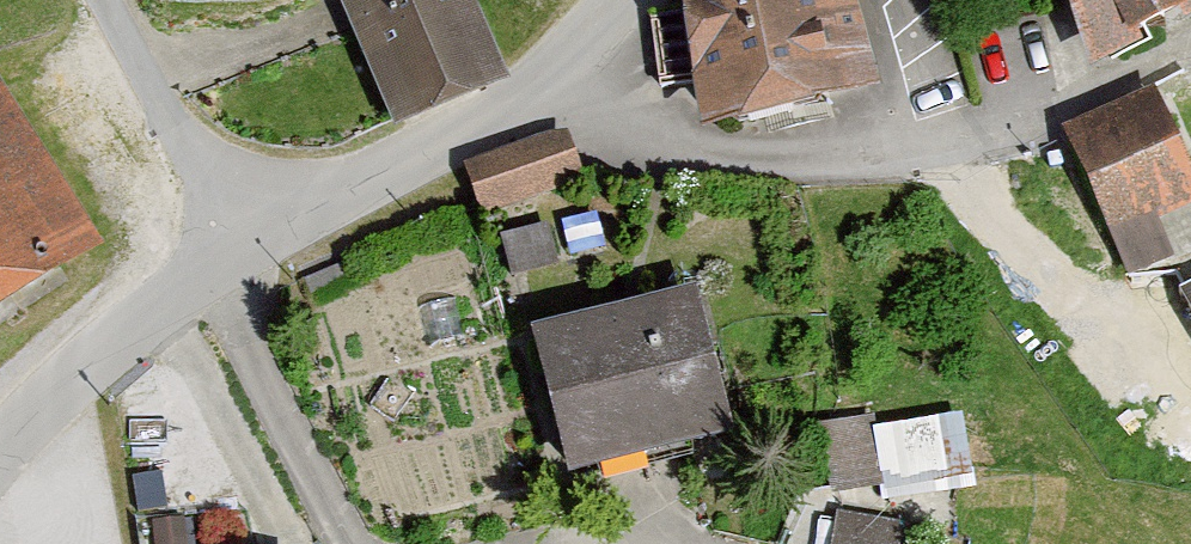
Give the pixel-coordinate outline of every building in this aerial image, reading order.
[(391,137),(508,89),(471,0),(334,0),(391,137)] [(704,143),(883,104),(854,0),(679,0),(704,143)] [(1091,79),(1190,30),(1190,0),(1063,0),(1091,79)] [(100,257),(0,94),(0,318),(100,257)] [(1072,150),(1123,279),(1170,260),(1158,229),(1190,216),(1190,174),(1167,113),(1072,150)] [(568,135),(467,169),(482,211),(582,178),(568,135)] [(695,296),(532,336),(570,489),(733,448),(695,296)] [(973,404),(832,407),(834,476),(975,472),(973,404)] [(900,508),(833,497),(825,543),(894,543),(900,508)]
